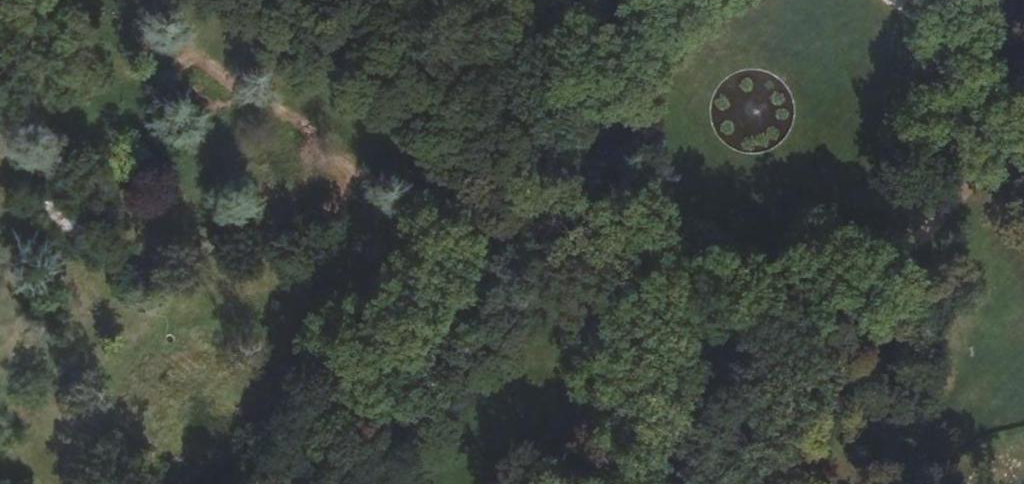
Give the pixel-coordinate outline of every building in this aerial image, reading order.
[(977,15),(987,2),(984,0),(958,0),(977,15)] [(987,2),(977,15),(1014,44),(1023,32),(1023,6),(1019,0),(984,0),(987,2)] [(33,210),(79,244),(103,211),(56,177),(33,210)] [(49,295),(43,290),(31,306),(38,310),(48,296),(49,295)]
